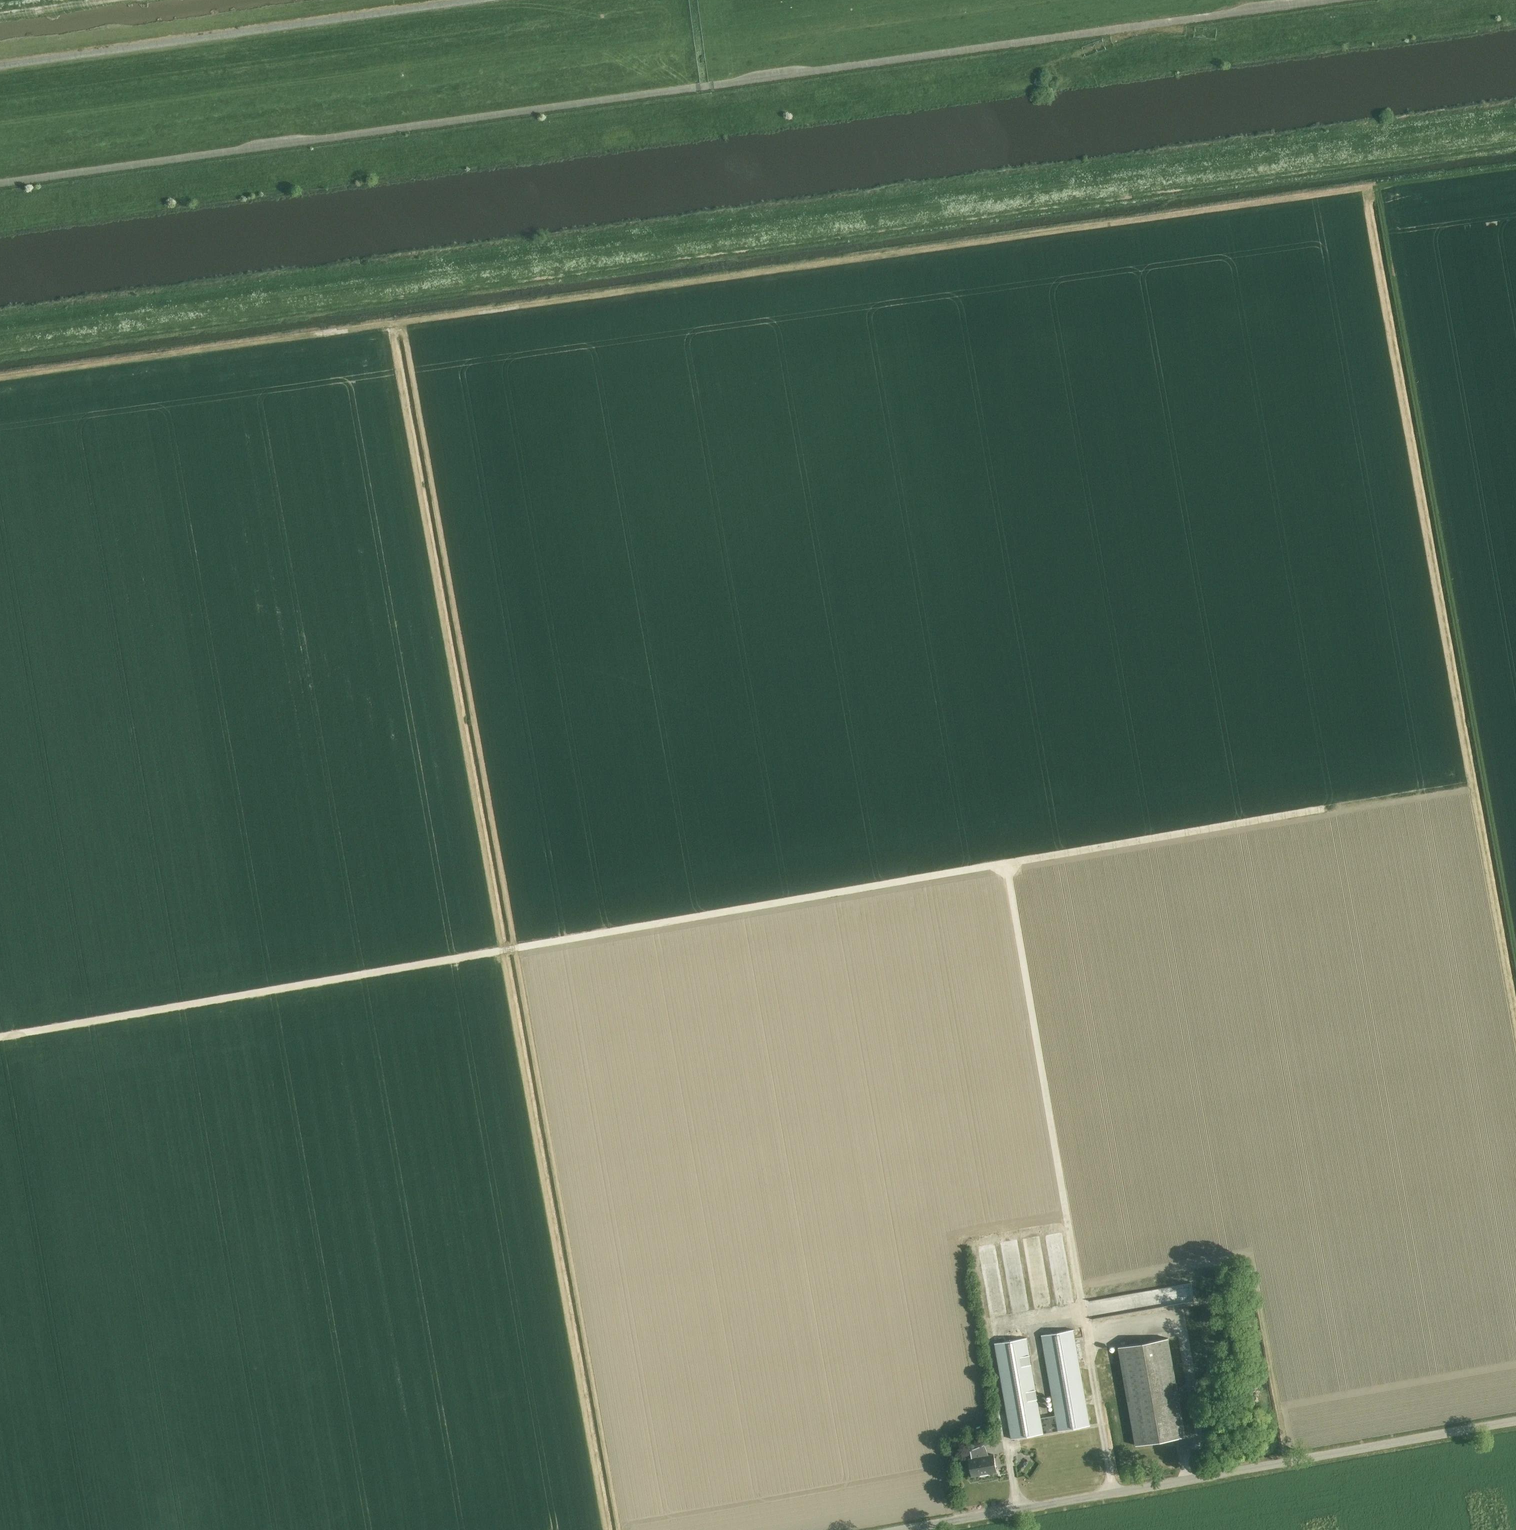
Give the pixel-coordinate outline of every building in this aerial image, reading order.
[(981,1260),(992,1261),(992,1257),(998,1257),(998,1249),(981,1249),(981,1260)] [(1088,1301),(1089,1312),(1125,1308),(1124,1297),(1088,1301)] [(1032,1338),(999,1343),(1014,1439),(1093,1426),(1078,1330),(1045,1335),(1058,1416),(1044,1418),(1032,1338)] [(1172,1335),(1125,1344),(1143,1446),(1190,1438),(1172,1335)] [(989,1473),(997,1472),(994,1455),(987,1456),(982,1445),(970,1450),(971,1458),(969,1459),(972,1476),(979,1475),(980,1476),(989,1475),(989,1473)]
